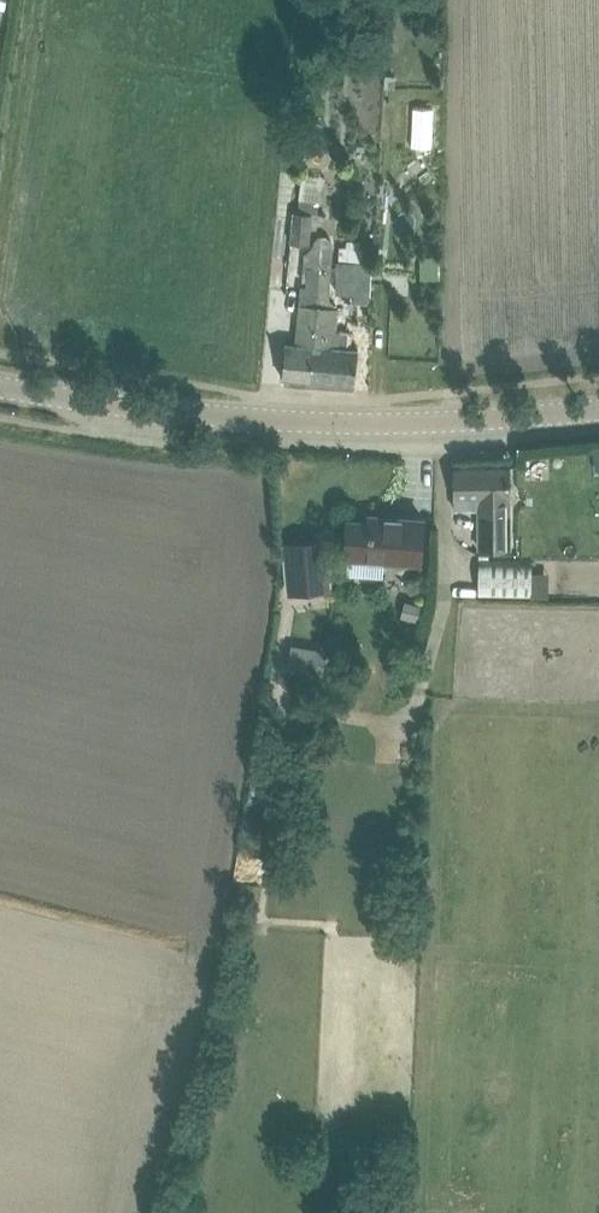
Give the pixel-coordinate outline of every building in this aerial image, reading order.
[(395,76),(385,76),(384,88),(394,88),(395,76)] [(433,104),(411,103),(409,146),(431,146),(433,104)] [(300,197),(299,212),(292,211),(290,243),(311,244),(312,228),(318,228),(320,199),(300,197)] [(282,377),(311,380),(320,272),(332,271),(334,247),(332,239),(326,235),(319,235),(314,240),(314,244),(304,253),(303,269),(308,269),(307,285),(302,285),(295,343),(286,343),(282,377)] [(337,260),(336,291),(355,292),(354,302),(371,303),(372,262),(370,262),(371,247),(362,247),(362,240),(347,240),(347,246),(339,247),(339,260),(337,260)] [(355,384),(359,348),(348,346),(349,331),(337,330),(338,321),(340,302),(329,301),(332,271),(320,272),(311,380),(355,384)] [(511,550),(510,495),(509,466),(456,467),(456,491),(455,509),(478,509),(478,550),(511,550)] [(383,576),(384,559),(421,561),(424,519),(370,515),(370,521),(348,520),(346,556),(349,556),(348,574),(383,576)] [(287,594),(329,590),(324,542),(283,546),(287,594)] [(479,559),(478,595),(535,597),(536,561),(479,559)] [(324,675),(327,649),(290,645),(287,671),(324,675)] [(258,816),(259,806),(248,804),(247,814),(258,816)] [(252,842),(250,851),(264,854),(266,845),(252,842)]
